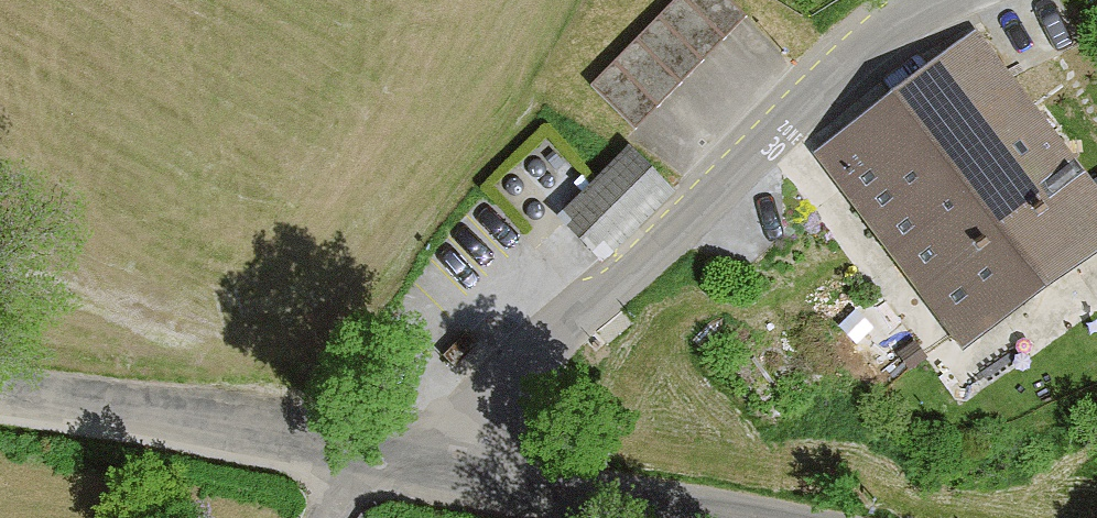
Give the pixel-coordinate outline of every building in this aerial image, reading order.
[(725,0),(679,0),(592,88),(636,132),(746,21),(725,0)] [(811,152),(962,354),(1096,254),(1096,195),(1012,81),(975,31),(811,152)] [(670,198),(628,155),(596,185),(555,223),(576,245),(596,266),(670,198)]
